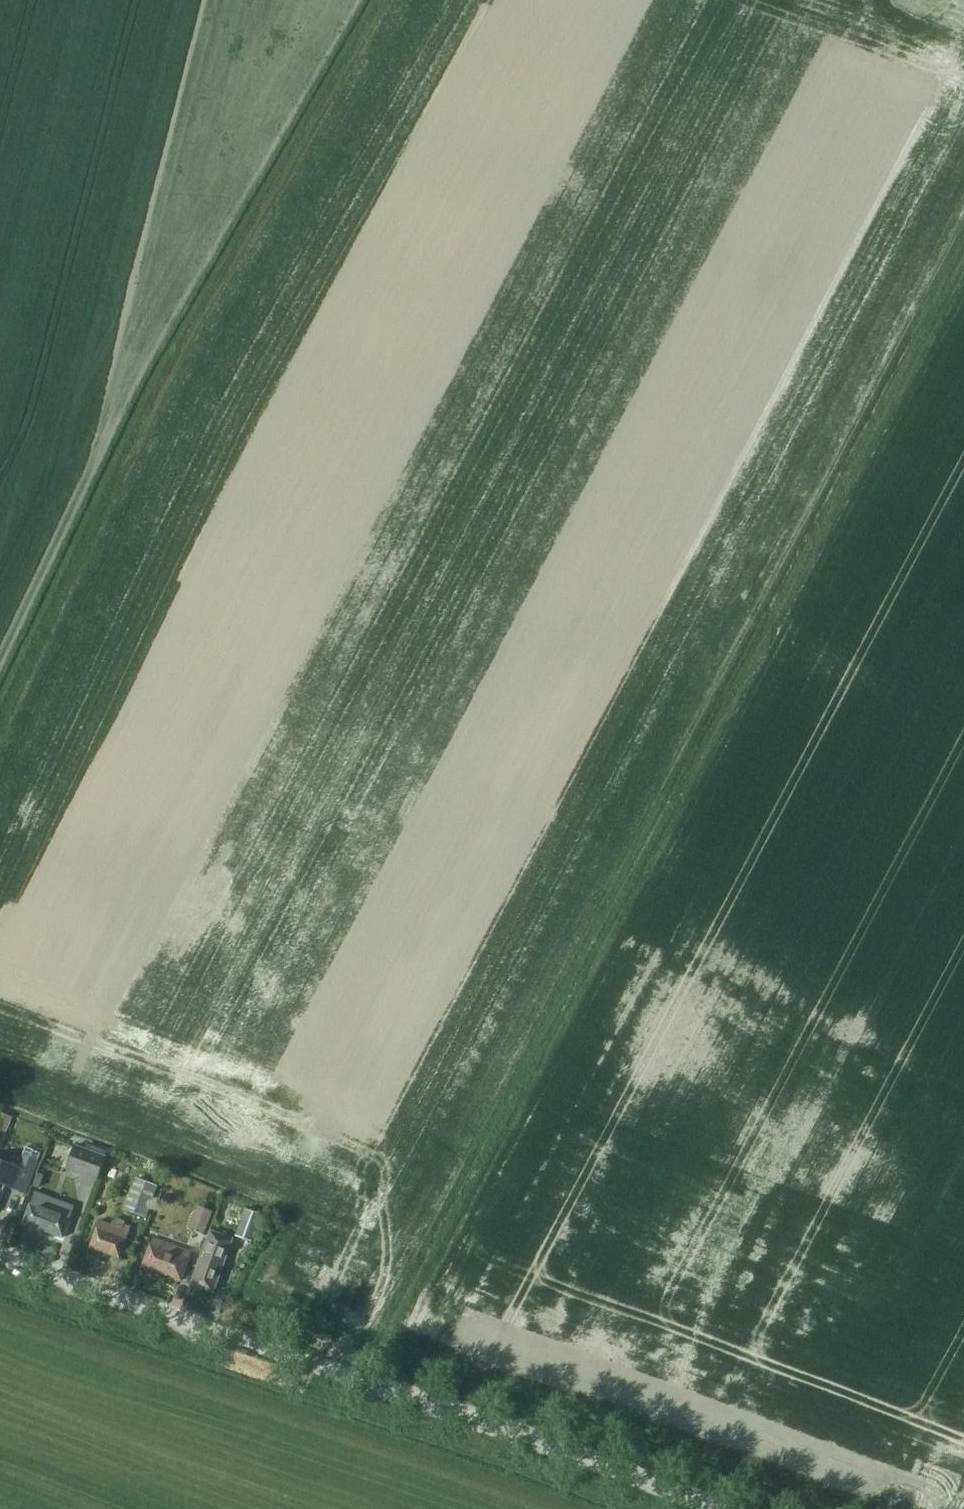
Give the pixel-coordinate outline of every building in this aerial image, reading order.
[(14,1130),(17,1114),(1,1111),(0,1118),(0,1127),(14,1130)] [(74,1144),(66,1169),(98,1180),(108,1151),(86,1143),(84,1148),(74,1144)] [(39,1155),(24,1149),(18,1166),(0,1159),(0,1198),(5,1185),(25,1192),(39,1155)] [(39,1188),(44,1174),(38,1172),(33,1185),(39,1188)] [(136,1177),(125,1210),(148,1218),(159,1185),(136,1177)] [(63,1237),(73,1211),(75,1206),(35,1191),(33,1196),(31,1203),(30,1203),(23,1223),(63,1237)] [(199,1205),(189,1228),(205,1234),(214,1211),(199,1205)] [(245,1208),(235,1235),(252,1241),(261,1214),(245,1208)] [(120,1257),(131,1226),(113,1219),(111,1224),(100,1220),(90,1247),(120,1257)] [(202,1255),(197,1268),(191,1283),(213,1291),(224,1262),(233,1238),(226,1236),(211,1230),(202,1255)] [(187,1264),(197,1268),(202,1255),(153,1237),(142,1266),(182,1280),(187,1264)]
